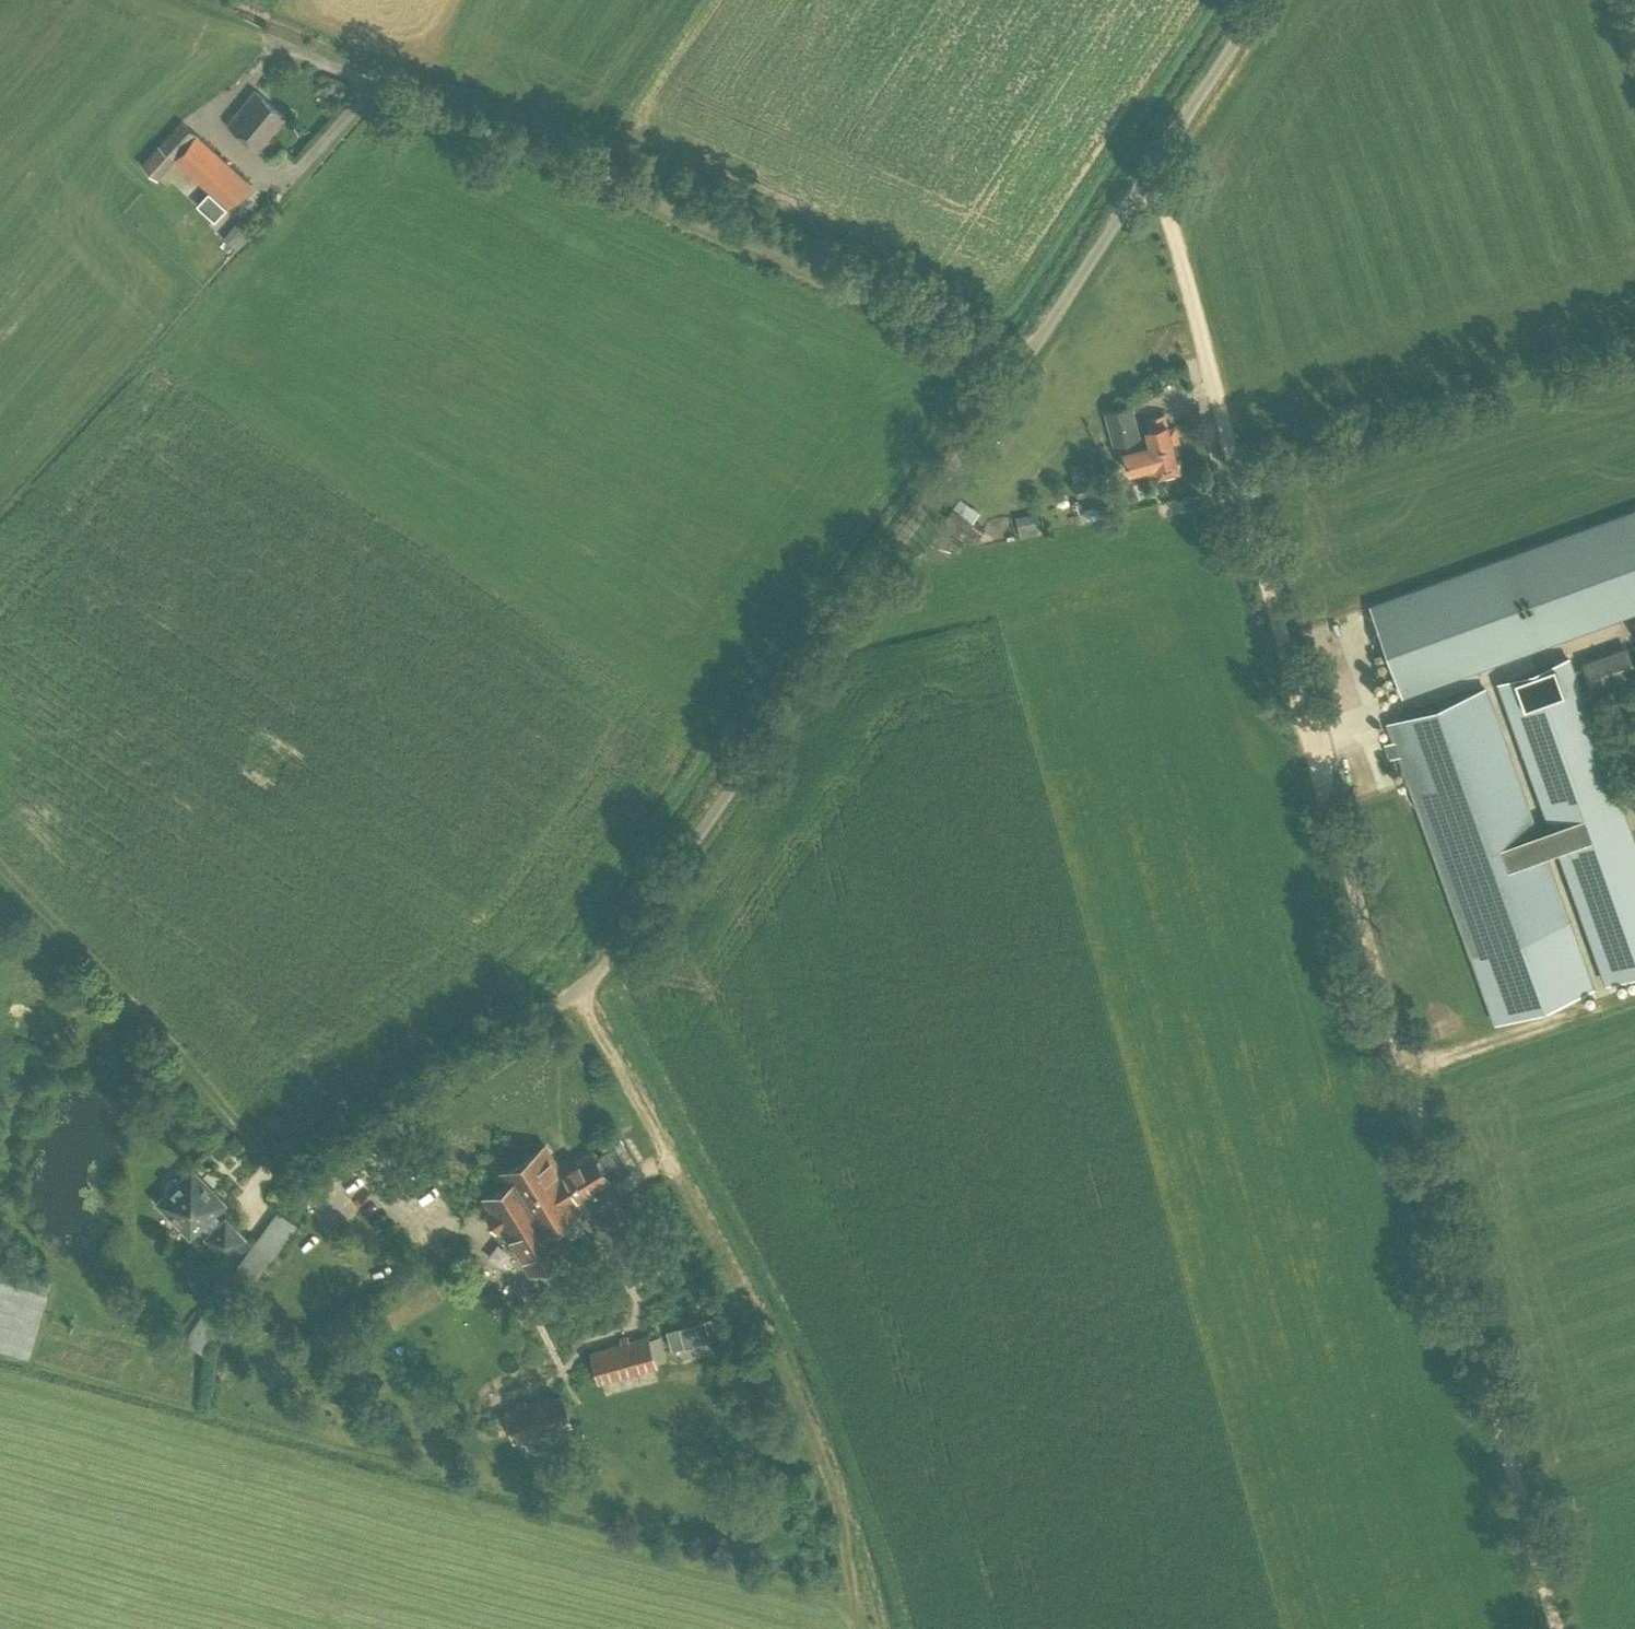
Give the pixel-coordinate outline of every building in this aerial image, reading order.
[(260,148),(279,124),(286,115),(256,90),(229,123),(260,148)] [(220,215),(227,207),(251,182),(188,125),(182,119),(176,125),(140,162),(155,176),(158,179),(175,159),(209,191),(197,204),(215,220),(220,215)] [(237,249),(253,230),(239,219),(224,238),(237,249)] [(1333,497),(1372,605),(1403,692),(1634,608),(1634,412),(1627,390),(1333,497)] [(1112,445),(1141,438),(1132,403),(1103,411),(1112,445)] [(1167,426),(1166,423),(1164,413),(1145,417),(1148,427),(1146,428),(1150,443),(1123,450),(1129,472),(1154,465),(1157,478),(1180,472),(1172,444),(1180,442),(1176,425),(1167,426)] [(1076,496),(1105,489),(1102,473),(1072,480),(1076,496)] [(1101,506),(1103,506),(1111,504),(1108,491),(1098,494),(1100,504),(1101,506)] [(984,531),(972,523),(980,511),(959,498),(946,519),(949,521),(944,529),(942,528),(932,544),(948,554),(953,546),(960,551),(971,534),(979,538),(984,531)] [(1073,502),(1075,510),(1083,508),(1081,500),(1073,502)] [(1020,536),(1045,530),(1040,510),(1016,516),(1020,536)] [(1634,686),(1634,667),(1627,645),(1582,661),(1597,700),(1634,686)] [(1386,743),(1391,757),(1401,754),(1498,1022),(1590,1277),(1634,1261),(1634,1101),(1594,987),(1545,852),(1555,848),(1604,984),(1634,1070),(1634,838),(1569,655),(1495,682),(1547,826),(1537,829),(1486,687),(1389,722),(1395,739),(1386,743)] [(631,1170),(616,1144),(597,1156),(594,1150),(562,1171),(546,1145),(500,1173),(505,1182),(481,1197),(489,1210),(484,1213),(496,1234),(501,1230),(528,1276),(570,1250),(554,1223),(581,1206),(615,1261),(628,1285),(659,1266),(645,1243),(642,1238),(653,1232),(634,1201),(624,1208),(615,1194),(619,1191),(613,1182),(631,1170)] [(228,1203),(192,1165),(180,1176),(177,1175),(172,1175),(168,1177),(166,1181),(166,1186),(167,1189),(155,1201),(191,1239),(228,1203)] [(225,1260),(248,1238),(226,1215),(203,1237),(225,1260)] [(637,1371),(656,1365),(648,1335),(628,1341),(637,1371)] [(628,1337),(623,1339),(624,1342),(610,1346),(619,1376),(637,1371),(628,1341),(628,1337)] [(600,1382),(619,1376),(610,1346),(592,1351),(600,1382)] [(544,1400),(552,1430),(571,1425),(563,1395),(544,1400)] [(526,1401),(524,1401),(534,1435),(552,1430),(544,1400),(527,1405),(526,1401)] [(515,1440),(534,1435),(524,1401),(520,1402),(521,1407),(507,1411),(494,1415),(498,1428),(511,1425),(515,1440)]
